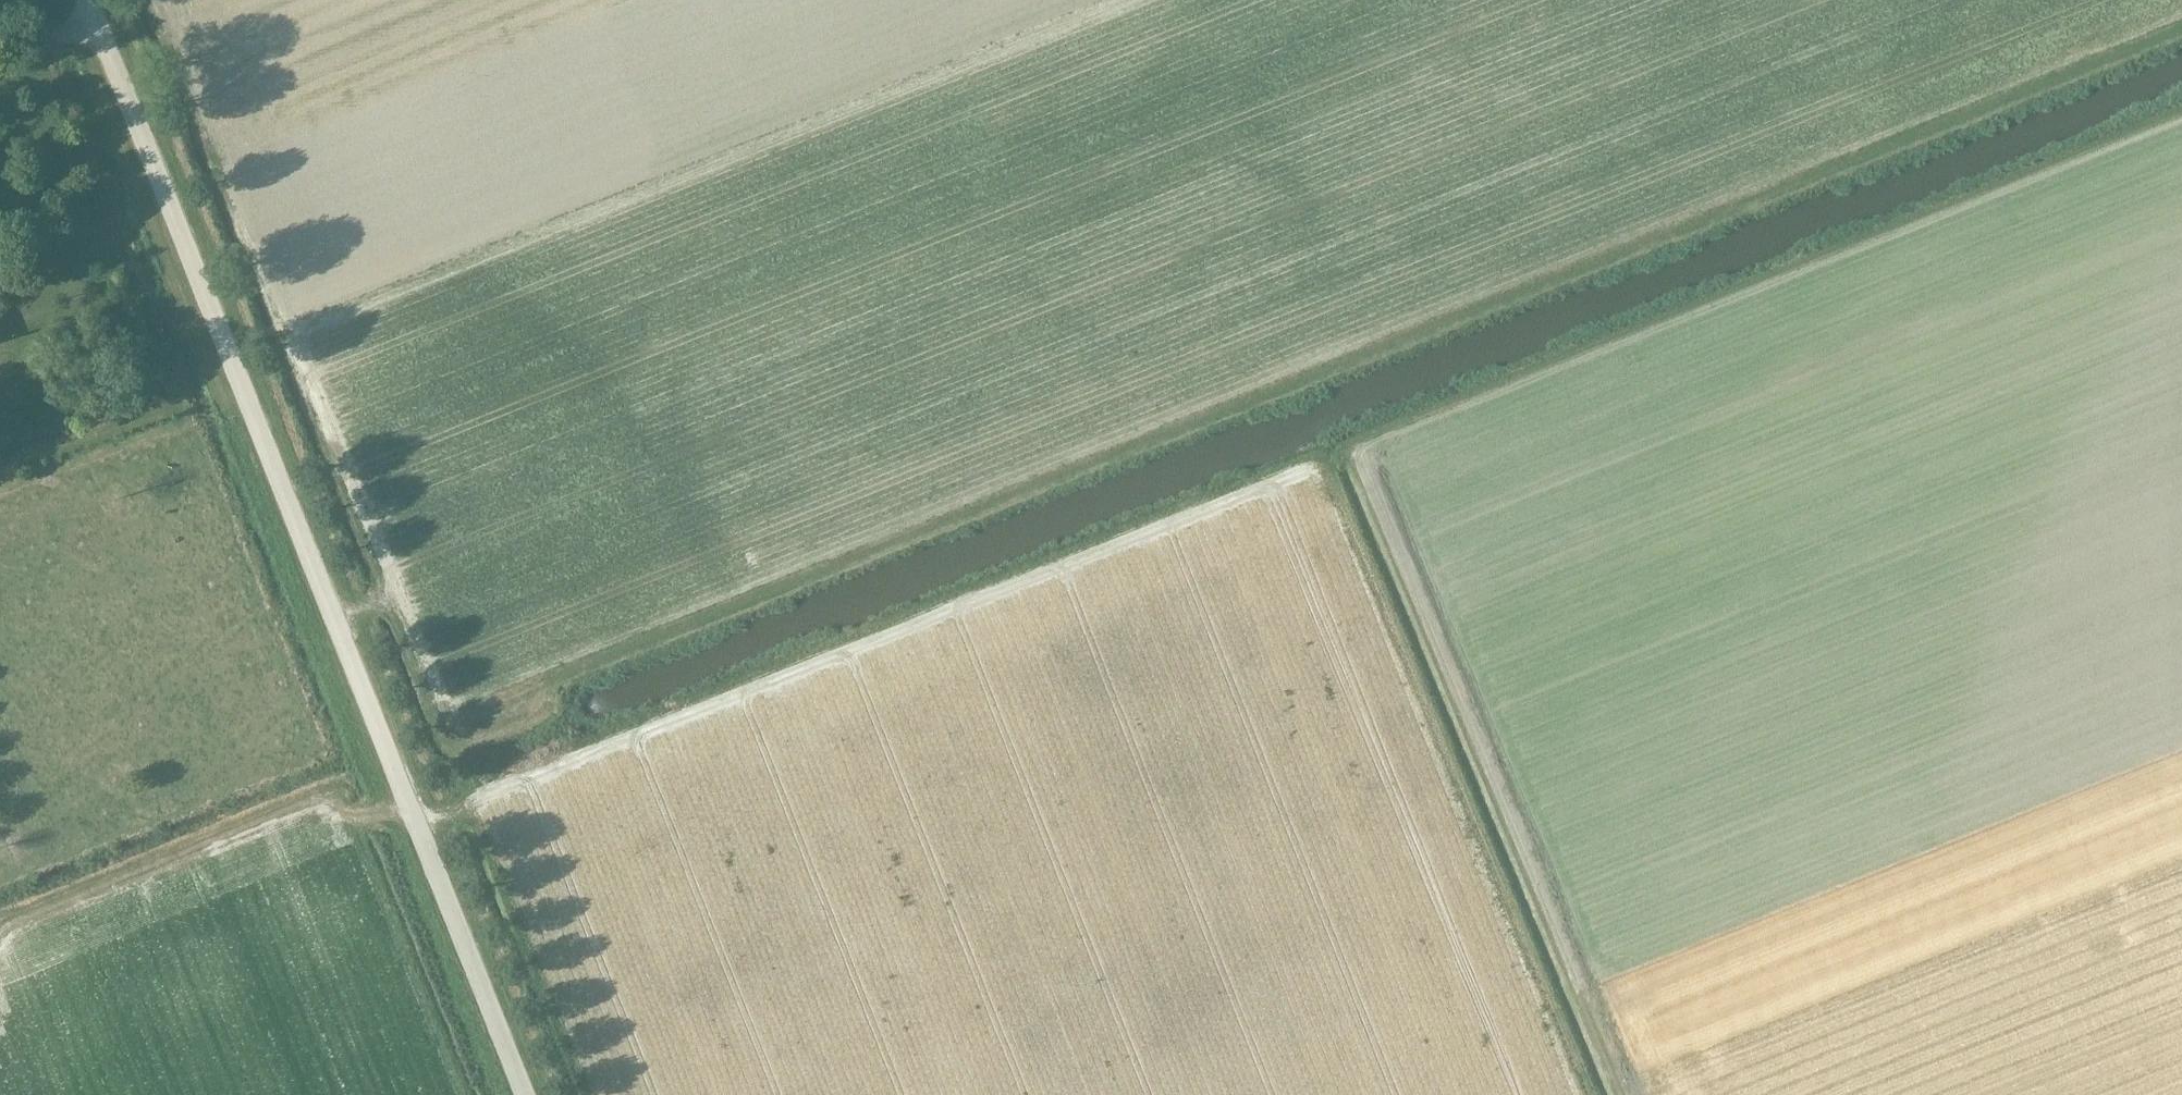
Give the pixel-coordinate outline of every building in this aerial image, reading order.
[(147,345),(165,332),(158,323),(140,335),(147,345)]
